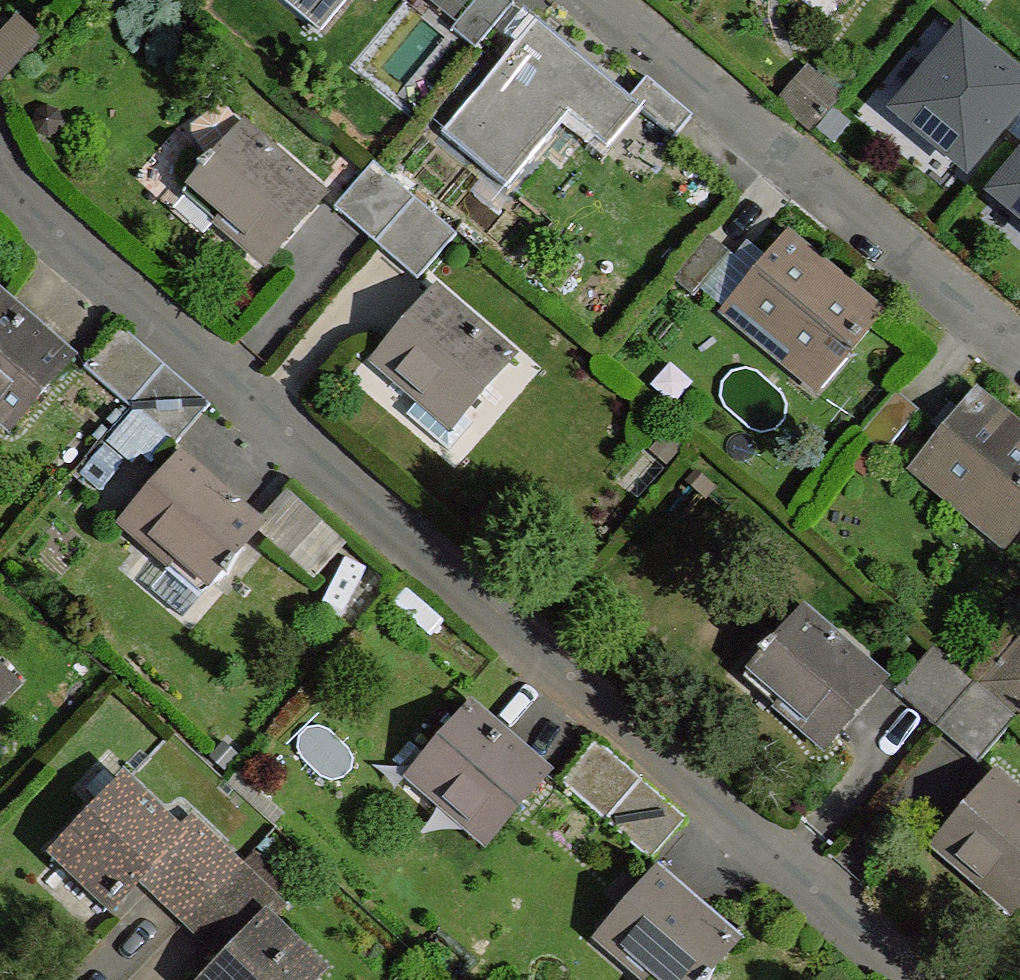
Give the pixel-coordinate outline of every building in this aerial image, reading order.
[(320,30),(345,0),(284,0),(320,30)] [(510,0),(478,0),(454,30),(475,49),(514,3),(510,0)] [(841,4),(836,0),(801,0),(827,21),(841,4)] [(0,30),(0,82),(39,38),(14,15),(0,30)] [(626,95),(537,22),(501,65),(444,134),(508,187),(570,113),(594,134),(626,95)] [(895,105),(966,163),(1019,97),(1019,74),(961,25),(895,105)] [(693,117),(647,78),(628,102),(674,140),(693,117)] [(209,158),(243,133),(226,111),(218,107),(192,126),(193,136),(209,158)] [(320,195),(246,131),(243,133),(209,158),(199,165),(204,172),(194,183),(225,211),(218,219),(265,258),(320,195)] [(994,190),(1019,210),(1019,159),(994,190)] [(416,199),(374,163),(335,208),(378,244),(416,199)] [(458,234),(416,199),(378,244),(418,280),(458,234)] [(730,253),(709,235),(672,278),(694,297),(730,253)] [(882,315),(785,236),(754,273),(724,309),(795,369),(826,334),(848,353),(882,315)] [(511,361),(434,293),(377,357),(422,397),(431,388),(462,415),(511,361)] [(15,425),(70,362),(0,301),(0,412),(15,425)] [(165,365),(121,326),(85,367),(130,406),(165,365)] [(211,405),(165,365),(130,406),(175,446),(211,405)] [(472,424),(462,415),(431,388),(422,397),(408,414),(450,450),(472,424)] [(974,392),(912,467),(994,534),(1019,503),(1019,430),(974,392)] [(256,523),(183,460),(128,524),(173,564),(181,556),(212,582),(223,571),(228,576),(256,523)] [(881,678),(806,614),(758,650),(763,656),(754,666),(785,694),(778,703),(823,743),(881,678)] [(934,646),(896,691),(937,727),(976,681),(934,646)] [(15,680),(0,666),(0,696),(15,680)] [(998,701),(976,681),(937,727),(978,763),(1017,717),(998,701)] [(998,701),(1017,717),(1019,714),(1019,687),(1014,682),(998,701)] [(546,776),(468,708),(420,762),(451,791),(445,800),(490,839),(546,776)] [(606,821),(642,779),(596,739),(561,782),(606,821)] [(993,777),(937,841),(984,882),(991,873),(1019,897),(1019,800),(993,777)] [(652,860),(686,819),(642,779),(606,821),(652,860)] [(141,875),(179,837),(124,784),(60,849),(116,900),(141,875)] [(189,845),(179,837),(141,875),(151,885),(187,920),(239,866),(203,831),(189,845)] [(270,895),(239,866),(187,920),(227,960),(265,921),(255,910),(270,895)] [(603,940),(649,978),(656,970),(668,979),(710,979),(730,940),(658,876),(603,940)] [(265,921),(227,960),(208,979),(311,979),(319,971),(265,921)] [(649,978),(647,979),(668,979),(656,970),(649,978)]
